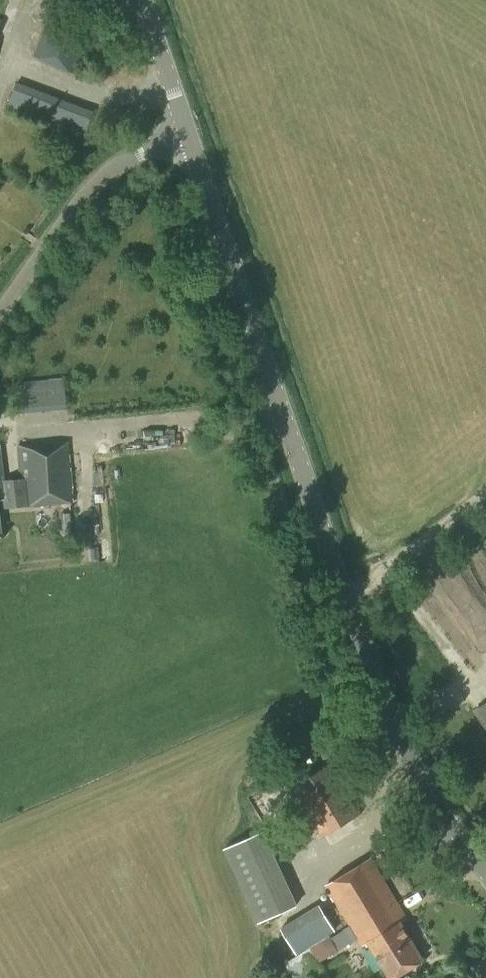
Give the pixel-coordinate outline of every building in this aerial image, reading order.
[(75,74),(95,28),(53,10),(33,55),(75,74)] [(85,135),(94,110),(17,82),(7,106),(85,135)] [(17,412),(67,408),(65,382),(15,386),(17,412)] [(3,498),(4,507),(73,502),(69,441),(54,442),(54,445),(39,446),(39,443),(17,445),(19,478),(3,480),(4,485),(0,485),(0,498),(3,498)] [(473,711),(485,731),(485,702),(473,711)] [(322,836),(362,811),(332,761),(292,786),(322,836)] [(262,826),(223,843),(257,918),(296,901),(262,826)] [(422,958),(400,922),(408,917),(371,856),(325,885),(362,945),(369,941),(391,976),(422,958)] [(319,899),(280,922),(297,951),(336,927),(319,899)] [(319,961),(338,949),(330,935),(311,947),(319,961)] [(309,954),(293,953),(292,975),(308,976),(309,954)]
